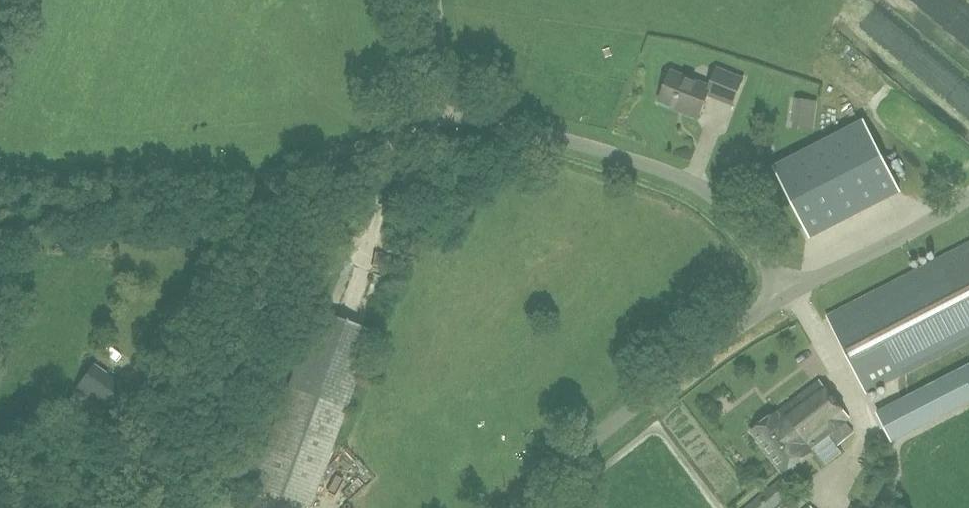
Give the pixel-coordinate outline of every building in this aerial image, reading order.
[(710,86),(671,71),(659,101),(684,111),(683,113),(698,119),(708,95),(733,105),(743,79),(717,68),(710,86)] [(796,98),(792,128),(814,130),(818,101),(796,98)] [(901,191),(864,120),(776,166),(813,237),(901,191)] [(357,200),(362,185),(362,184),(350,180),(345,196),(357,200)] [(968,341),(968,246),(940,261),(828,318),(867,393),(968,341)] [(375,332),(317,310),(251,487),(307,507),(310,507),(375,332)] [(123,424),(109,413),(127,388),(115,380),(91,364),(62,404),(111,440),(123,424)] [(877,415),(891,441),(968,399),(968,367),(877,415)] [(838,446),(853,434),(844,422),(849,417),(820,380),(751,435),(782,474),(812,450),(810,448),(829,434),(838,446)] [(798,492),(784,476),(746,507),(778,507),(798,492)]
